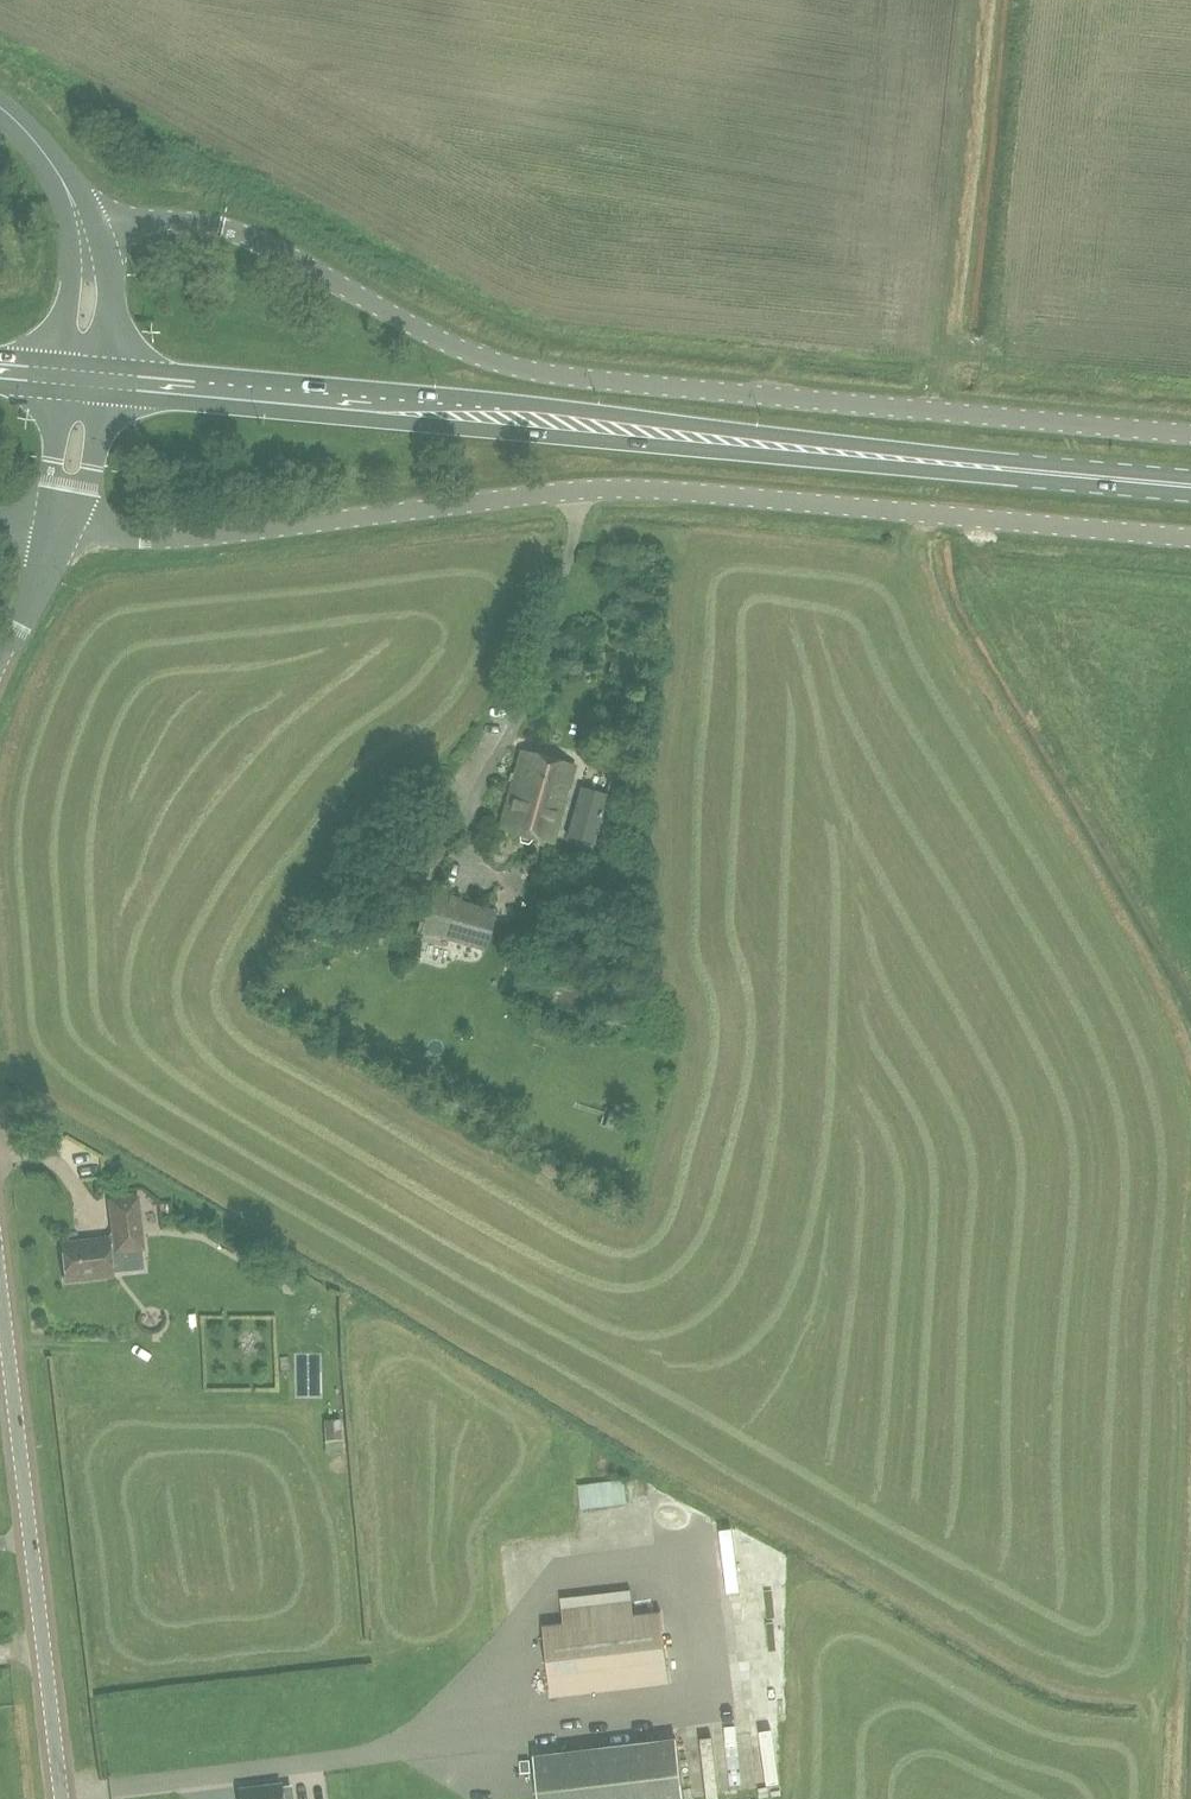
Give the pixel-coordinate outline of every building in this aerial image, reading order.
[(693,404),(690,416),(713,422),(716,410),(693,404)] [(511,790),(564,804),(574,765),(522,750),(511,790)] [(594,843),(607,795),(582,788),(568,836),(594,843)] [(553,843),(564,804),(511,790),(500,829),(520,834),(521,842),(528,844),(533,838),(553,843)] [(485,951),(497,911),(484,908),(430,893),(419,932),(473,947),(485,951)] [(114,1238),(142,1235),(138,1197),(109,1200),(113,1237),(114,1238)] [(114,1238),(113,1237),(61,1244),(66,1282),(113,1276),(112,1263),(124,1262),(123,1254),(144,1251),(142,1235),(114,1238)] [(635,1502),(644,1502),(643,1475),(633,1475),(635,1502)] [(631,1482),(585,1482),(585,1504),(631,1504),(631,1482)] [(753,1595),(752,1565),(739,1566),(738,1539),(708,1540),(711,1597),(753,1595)] [(654,1613),(652,1593),(635,1595),(636,1601),(563,1609),(565,1624),(543,1626),(552,1697),(671,1682),(662,1612),(654,1613)] [(677,1739),(536,1757),(541,1798),(685,1798),(677,1739)] [(280,1784),(239,1789),(241,1798),(282,1798),(280,1784)]
